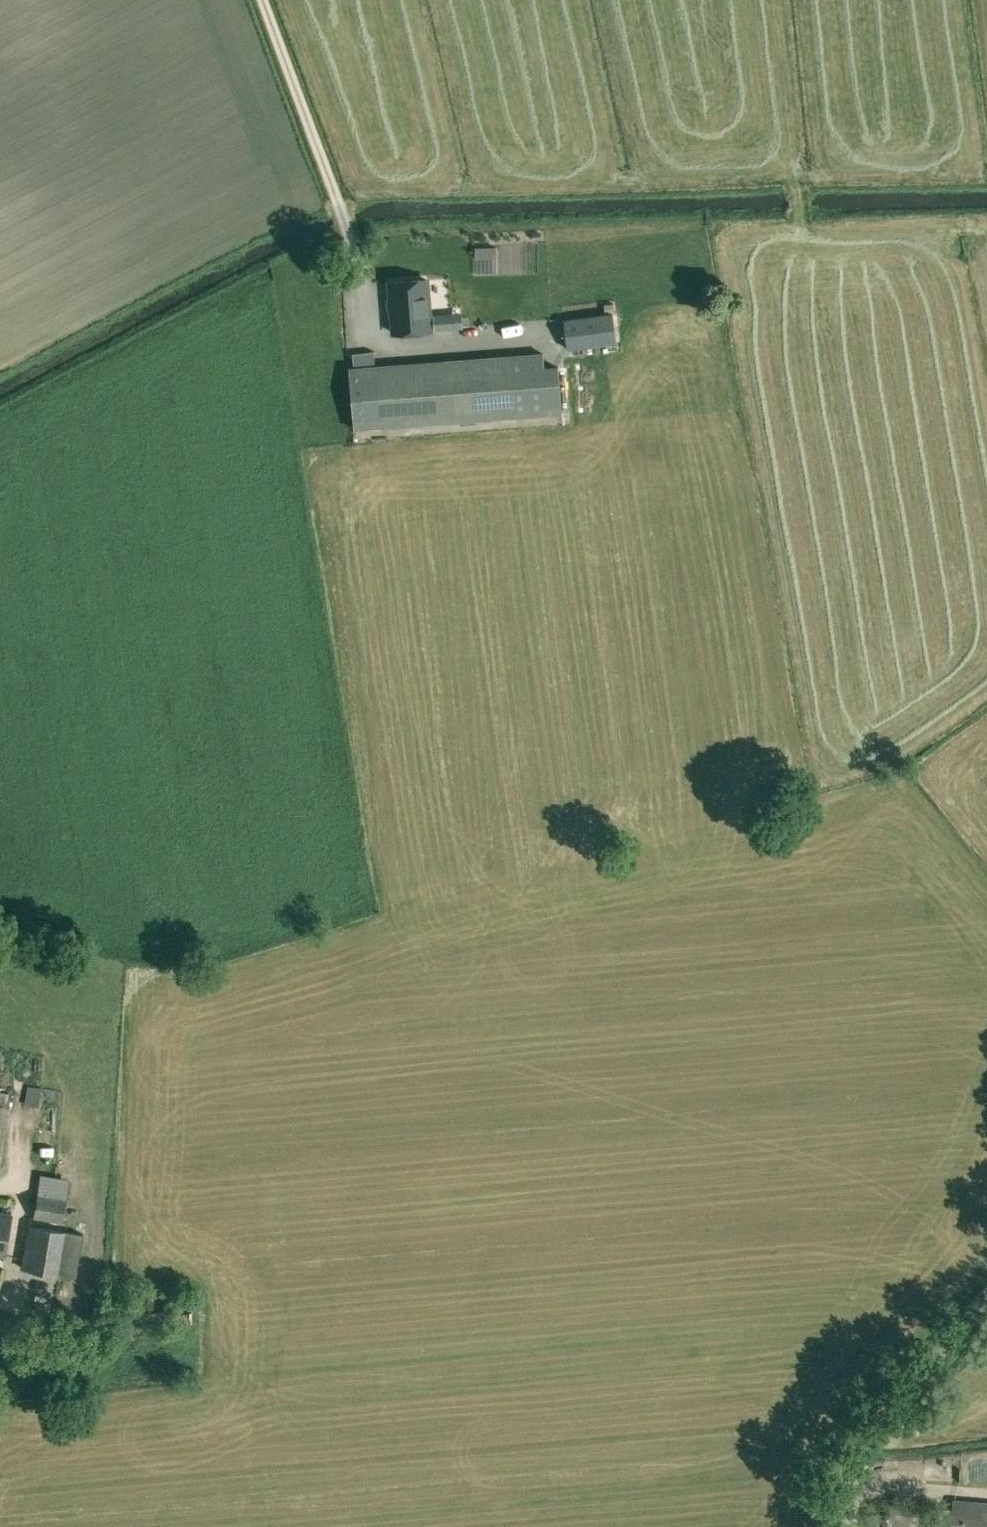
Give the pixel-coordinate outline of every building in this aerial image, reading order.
[(496,247),(474,247),(474,258),(496,258),(496,247)] [(430,331),(426,279),(390,282),(394,333),(430,331)] [(602,319),(560,324),(563,344),(604,339),(602,319)] [(376,374),(376,369),(374,351),(352,353),(355,376),(376,374)] [(353,426),(547,413),(562,412),(558,365),(544,366),(543,355),(376,369),(376,374),(355,376),(349,377),(353,426)] [(25,1103),(37,1105),(40,1088),(28,1086),(25,1103)] [(68,1198),(38,1193),(33,1219),(63,1223),(68,1198)] [(4,1256),(12,1213),(0,1211),(0,1255),(4,1256)] [(84,1234),(28,1224),(20,1267),(78,1276),(84,1234)] [(953,1500),(951,1526),(986,1526),(986,1503),(953,1500)]
